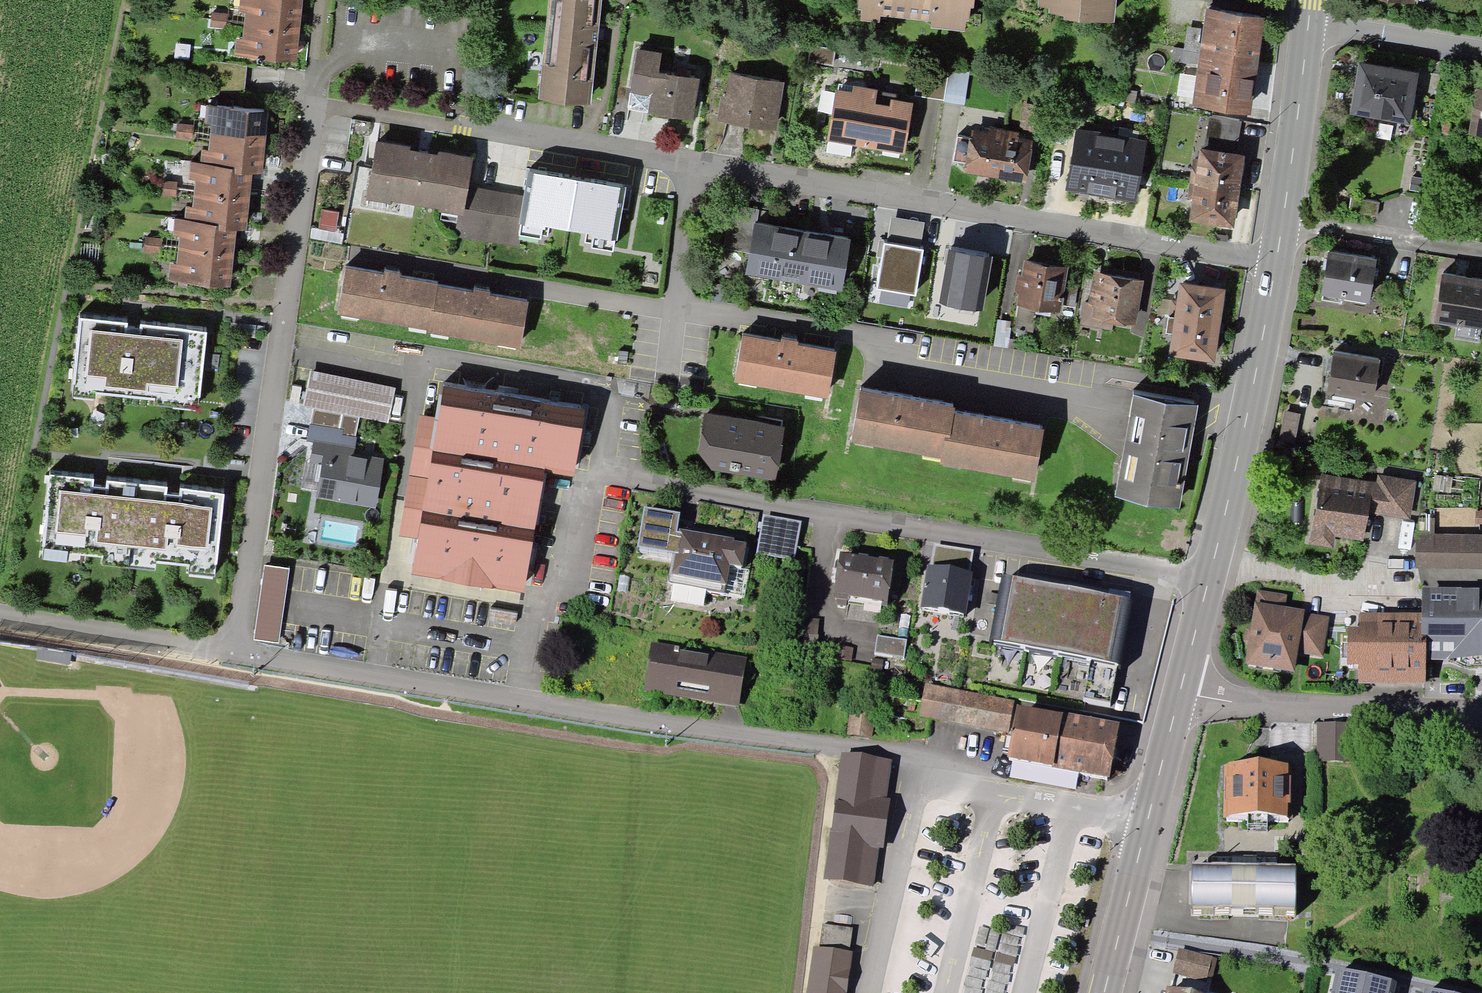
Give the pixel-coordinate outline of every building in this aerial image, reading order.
[(264,0),(240,0),(239,13),(246,14),(244,27),(299,34),(302,4),(264,0)] [(538,99),(591,105),(602,0),(548,0),(538,99)] [(858,11),(861,11),(860,21),(880,23),(880,17),(931,22),(930,29),(965,33),(966,21),(970,21),(971,7),(973,8),(974,0),(859,0),(858,11)] [(1038,7),(1049,8),(1049,14),(1065,15),(1065,19),(1114,25),(1117,0),(1038,0),(1038,7)] [(1200,54),(1199,60),(1258,68),(1265,19),(1206,10),(1204,29),(1200,54)] [(228,15),(211,13),(210,27),(227,29),(228,15)] [(1200,54),(1204,29),(1187,26),(1183,49),(1183,51),(1200,54)] [(299,34),(244,27),(243,40),(236,40),(235,57),(296,62),(299,34)] [(836,49),(810,46),(808,62),(833,66),(836,49)] [(1172,62),(1198,65),(1199,60),(1200,54),(1183,51),(1183,49),(1174,47),(1172,62)] [(648,114),(692,121),(699,80),(659,73),(662,54),(637,50),(630,93),(651,96),(648,114)] [(1251,116),(1258,68),(1199,60),(1198,65),(1197,77),(1193,98),(1192,107),(1251,116)] [(1419,72),(1359,62),(1350,114),(1409,125),(1419,72)] [(915,96),(945,102),(951,70),(921,64),(915,96)] [(951,70),(945,102),(964,105),(970,73),(951,70)] [(776,131),(783,82),(728,74),(725,97),(720,96),(716,121),(776,131)] [(1193,98),(1197,77),(1180,74),(1177,95),(1193,98)] [(839,84),(837,90),(852,93),(853,86),(839,84)] [(877,91),(878,90),(853,86),(852,93),(837,90),(836,90),(827,142),(867,149),(875,104),(877,91)] [(1468,135),(1481,138),(1481,91),(1475,90),(1468,135)] [(896,95),(877,91),(875,104),(890,107),(891,99),(895,100),(896,95)] [(651,96),(630,93),(627,110),(648,114),(651,96)] [(890,107),(875,104),(867,149),(904,154),(913,103),(895,100),(891,99),(890,107)] [(212,124),(210,138),(265,143),(268,112),(206,106),(204,123),(212,124)] [(1209,116),(1204,150),(1237,155),(1242,121),(1209,116)] [(178,124),(176,138),(191,140),(193,125),(178,124)] [(996,178),(1004,129),(989,127),(988,133),(971,130),(969,139),(965,163),(964,172),(996,178)] [(1004,129),(996,178),(1026,183),(1033,141),(1018,138),(1019,132),(1004,129)] [(1065,191),(1101,197),(1112,135),(1076,129),(1065,191)] [(1147,141),(1112,135),(1101,197),(1136,203),(1147,141)] [(954,161),(965,163),(969,139),(958,137),(954,161)] [(262,176),(265,143),(210,138),(209,150),(202,150),(201,165),(233,169),(232,173),(252,175),(262,176)] [(411,147),(376,141),(366,200),(368,200),(387,203),(390,204),(391,202),(439,209),(439,212),(441,213),(458,215),(464,216),(469,186),(473,158),(438,152),(437,155),(410,150),(411,147)] [(1193,159),(1189,183),(1240,191),(1246,156),(1237,155),(1204,150),(1199,149),(1198,159),(1193,159)] [(196,181),(195,195),(249,200),(252,175),(232,173),(233,169),(201,165),(190,164),(188,180),(196,181)] [(626,189),(528,173),(524,196),(519,225),(521,225),(543,229),(544,226),(549,227),(586,233),(590,234),(590,236),(615,241),(617,241),(626,189)] [(177,183),(162,181),(160,195),(176,197),(177,183)] [(1240,191),(1189,183),(1187,199),(1192,199),(1189,223),(1234,229),(1235,219),(1236,219),(1240,191)] [(524,196),(469,186),(464,216),(458,215),(457,223),(454,237),(519,248),(521,241),(518,240),(519,236),(521,225),(519,225),(524,196)] [(246,232),(249,200),(195,195),(194,207),(185,207),(183,222),(218,225),(218,229),(236,231),(246,232)] [(1379,203),(1351,199),(1349,212),(1377,216),(1379,203)] [(386,209),(387,203),(368,200),(367,206),(386,209)] [(757,224),(759,211),(732,207),(725,249),(749,253),(754,223),(757,224)] [(339,212),(321,209),(318,229),(335,233),(339,212)] [(440,220),(457,223),(458,215),(441,213),(440,220)] [(892,217),(887,243),(920,249),(924,222),(892,217)] [(233,257),(236,231),(218,229),(218,225),(183,222),(174,221),(173,236),(180,237),(179,253),(233,257)] [(757,224),(754,223),(749,253),(745,275),(841,291),(850,240),(757,224)] [(548,237),(549,227),(544,226),(543,229),(521,225),(519,236),(541,240),(542,236),(548,237)] [(344,234),(335,233),(318,229),(312,228),(310,238),(342,244),(344,234)] [(613,252),(615,241),(590,236),(590,234),(586,233),(585,242),(592,243),(592,249),(613,252)] [(162,238),(144,237),(144,253),(161,253),(162,238)] [(887,243),(884,243),(876,290),(916,296),(924,250),(920,249),(887,243)] [(992,257),(948,249),(939,303),(983,311),(992,257)] [(1377,260),(1328,252),(1321,295),(1322,295),(1342,299),(1370,303),(1377,260)] [(231,286),(233,257),(179,253),(178,263),(169,262),(168,281),(231,286)] [(1068,268),(1024,260),(1021,276),(1018,276),(1015,294),(1018,294),(1016,306),(1060,313),(1068,268)] [(337,315),(428,331),(431,311),(434,311),(438,286),(438,284),(400,278),(401,275),(385,272),(384,274),(345,268),(337,315)] [(1144,282),(1094,273),(1088,305),(1084,304),(1080,325),(1112,331),(1113,324),(1135,328),(1144,282)] [(1441,274),(1434,322),(1481,329),(1481,281),(1441,274)] [(1177,301),(1174,318),(1220,325),(1226,290),(1180,282),(1177,301)] [(473,292),(438,286),(434,311),(431,311),(428,331),(428,333),(520,349),(528,302),(489,296),(490,292),(474,290),(473,292)] [(1341,303),(1342,299),(1322,295),(1322,300),(1341,303)] [(1168,317),(1174,318),(1177,301),(1171,300),(1168,317)] [(1172,334),(1174,318),(1168,317),(1166,333),(1172,334)] [(128,323),(80,318),(72,397),(96,399),(97,393),(154,399),(153,406),(199,410),(207,330),(140,323),(139,330),(133,329),(128,329),(128,323)] [(1214,363),(1220,325),(1174,318),(1172,334),(1168,356),(1214,363)] [(1012,322),(997,320),(993,346),(1008,348),(1012,322)] [(780,342),(742,335),(734,382),(827,398),(835,352),(797,345),(798,342),(781,339),(780,342)] [(1380,360),(1334,353),(1327,395),(1373,403),(1380,360)] [(395,388),(311,372),(304,407),(313,408),(360,417),(389,422),(395,388)] [(585,409),(443,386),(438,418),(419,415),(400,536),(417,538),(411,575),(524,593),(544,473),(574,478),(585,409)] [(851,443),(941,458),(945,437),(950,437),(954,414),(955,407),(860,391),(851,443)] [(1198,405),(1133,394),(1114,497),(1179,509),(1198,405)] [(343,435),(356,437),(360,417),(313,408),(311,424),(344,430),(343,435)] [(1300,414),(1284,411),(1276,455),(1292,459),(1300,414)] [(784,427),(704,412),(698,451),(711,470),(774,481),(784,427)] [(1044,429),(954,414),(950,437),(945,437),(941,458),(940,465),(1035,481),(1044,429)] [(344,430),(311,424),(307,447),(313,448),(310,463),(321,465),(317,492),(316,498),(376,508),(385,458),(355,453),(358,438),(356,437),(343,435),(344,430)] [(301,490),(317,492),(321,465),(310,463),(305,462),(301,490)] [(1364,542),(1369,513),(1374,482),(1322,473),(1310,544),(1334,548),(1336,537),(1364,542)] [(101,565),(129,568),(138,484),(106,481),(106,488),(93,486),(94,479),(51,475),(41,558),(68,561),(69,553),(102,557),(101,565)] [(1376,482),(1374,482),(1369,513),(1411,520),(1417,481),(1378,475),(1376,482)] [(167,487),(138,484),(129,568),(156,571),(157,564),(188,567),(187,574),(215,577),(224,494),(180,489),(179,496),(167,494),(167,487)] [(637,548),(674,554),(668,583),(723,592),(729,564),(742,566),(746,542),(733,539),(733,537),(678,527),(680,513),(644,506),(637,548)] [(794,559),(801,521),(764,514),(757,552),(794,559)] [(1416,534),(1416,568),(1481,568),(1481,534),(1416,534)] [(935,543),(931,565),(970,572),(974,550),(935,543)] [(893,560),(840,552),(834,598),(886,606),(893,560)] [(290,568),(265,564),(254,640),(279,644),(290,568)] [(729,564),(723,592),(744,596),(749,568),(742,566),(729,564)] [(931,565),(927,565),(920,605),(966,613),(973,572),(970,572),(931,565)] [(1130,597),(1002,574),(990,639),(1118,664),(1130,597)] [(1422,613),(1421,639),(1426,639),(1426,659),(1481,660),(1481,588),(1422,587),(1422,613)] [(1287,594),(1257,590),(1255,602),(1254,602),(1251,626),(1247,645),(1244,663),(1295,671),(1298,654),(1323,657),(1329,616),(1304,613),(1305,609),(1285,606),(1287,594)] [(1426,683),(1426,659),(1426,639),(1421,639),(1422,613),(1359,612),(1359,627),(1348,627),(1348,665),(1359,665),(1358,682),(1426,683)] [(819,619),(803,618),(801,641),(817,642),(819,619)] [(906,640),(877,635),(874,652),(903,657),(906,640)] [(747,657),(652,642),(644,690),(739,706),(747,657)] [(853,647),(839,646),(837,659),(851,661),(853,647)] [(883,660),(872,658),(871,669),(882,671),(883,660)] [(1014,700),(925,683),(919,716),(1008,732),(1014,700)] [(1119,722),(1016,704),(1007,757),(1052,765),(1052,767),(1109,777),(1119,722)] [(876,711),(850,708),(847,736),(872,739),(876,711)] [(1349,722),(1318,721),(1317,761),(1349,762),(1349,722)] [(823,879),(873,886),(879,848),(883,848),(890,799),(887,798),(892,759),(841,752),(823,879)] [(1288,763),(1223,763),(1223,816),(1288,816),(1288,802),(1291,803),(1291,775),(1288,775),(1288,763)] [(1295,863),(1191,862),(1191,907),(1295,908),(1295,863)] [(1295,916),(1295,908),(1191,907),(1190,915),(1295,916)] [(822,923),(819,947),(849,951),(853,928),(822,923)] [(849,951),(819,947),(813,946),(806,992),(847,992),(852,951),(849,951)] [(1179,947),(1173,973),(1206,981),(1206,980),(1212,958),(1212,956),(1179,947)] [(1217,959),(1212,958),(1206,980),(1211,981),(1217,959)] [(1337,967),(1332,992),(1394,992),(1397,980),(1337,967)]
